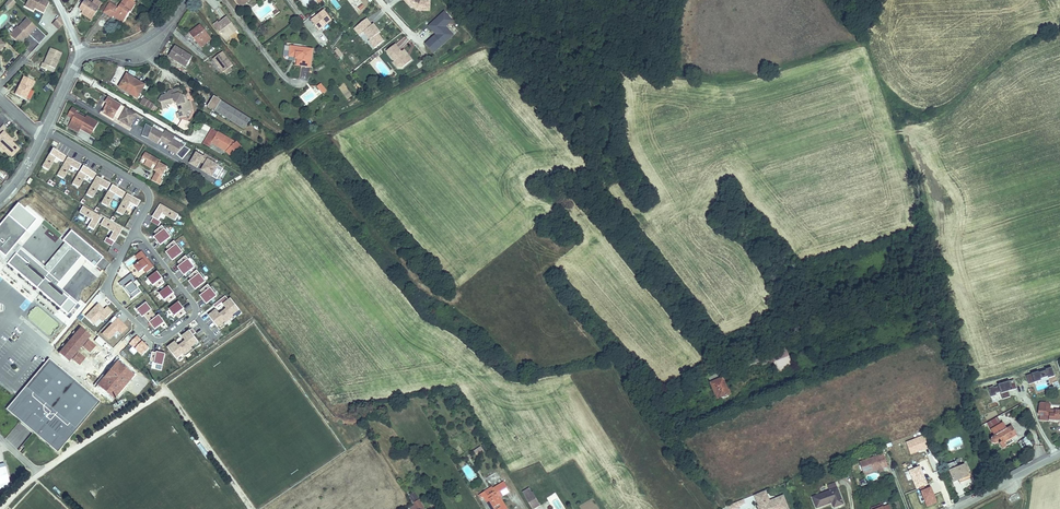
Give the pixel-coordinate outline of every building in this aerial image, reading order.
[(16,2),(13,0),(8,0),(4,5),(9,9),(16,2)] [(44,0),(28,0),(27,4),(34,8),(43,12),(48,2),(44,0)] [(84,3),(80,9),(84,12),(93,17),(99,8),(102,3),(97,0),(95,0),(92,4),(86,0),(84,3)] [(135,3),(130,0),(124,0),(119,8),(110,3),(104,12),(113,18),(113,17),(115,15),(124,20),(129,13),(127,12),(128,11),(130,12),(136,3),(135,3)] [(430,0),(424,0),(405,0),(412,8),(414,6),(417,10),(429,10),(430,0)] [(324,11),(311,21),(319,30),(332,20),(324,11)] [(93,17),(84,12),(82,15),(91,20),(93,17)] [(437,35),(426,44),(434,53),(442,45),(441,44),(452,34),(445,27),(452,21),(444,12),(429,26),(437,35)] [(115,15),(113,17),(122,23),(124,20),(115,15)] [(52,24),(59,29),(63,24),(59,16),(52,24)] [(237,30),(227,18),(219,24),(215,27),(225,40),(229,37),(228,36),(232,33),(233,34),(237,30)] [(27,19),(18,27),(17,26),(15,29),(9,35),(18,44),(25,37),(24,36),(27,33),(34,40),(41,32),(27,19)] [(367,19),(358,26),(364,32),(370,40),(369,41),(375,49),(384,41),(376,30),(378,29),(374,24),(372,25),(367,19)] [(200,25),(190,33),(194,38),(197,36),(198,38),(197,38),(199,42),(198,43),(201,47),(211,39),(200,25)] [(9,35),(15,29),(11,26),(6,32),(9,35)] [(364,32),(358,26),(354,29),(360,36),(364,32)] [(41,32),(34,40),(39,44),(46,37),(41,32)] [(402,68),(412,60),(409,56),(408,57),(406,54),(407,54),(404,50),(401,52),(395,44),(386,51),(394,61),(396,60),(402,68)] [(313,49),(291,46),(289,57),(296,57),(298,58),(297,65),(311,67),(313,49)] [(192,57),(176,47),(170,57),(186,67),(192,57)] [(49,66),(55,69),(61,53),(50,48),(44,64),(42,63),(41,67),(47,70),(49,66)] [(335,51),(340,58),(343,56),(338,49),(335,51)] [(223,52),(213,59),(223,73),(224,72),(230,67),(233,65),(223,52)] [(127,75),(124,80),(125,81),(121,88),(137,98),(145,86),(127,75)] [(25,99),(34,82),(24,77),(15,94),(25,99)] [(192,111),(190,101),(188,102),(186,97),(184,98),(181,88),(173,90),(173,92),(170,92),(169,91),(167,95),(167,97),(165,98),(162,96),(159,101),(161,102),(163,109),(167,108),(167,105),(175,103),(178,104),(180,113),(177,113),(178,118),(179,118),(180,120),(186,118),(186,116),(188,113),(187,112),(192,111)] [(251,119),(215,96),(208,107),(244,129),(251,119)] [(122,105),(109,97),(106,103),(108,104),(103,113),(113,119),(122,105)] [(144,98),(140,104),(149,109),(153,103),(144,98)] [(78,132),(81,128),(82,125),(93,131),(98,123),(87,116),(86,119),(77,114),(79,111),(73,108),(68,116),(73,119),(69,127),(78,132)] [(130,110),(126,108),(119,120),(123,122),(130,110)] [(137,114),(130,110),(123,122),(130,126),(137,114)] [(170,133),(165,130),(163,134),(158,131),(152,129),(152,128),(146,124),(142,136),(157,141),(159,142),(159,141),(161,139),(165,142),(170,133)] [(82,125),(81,128),(91,134),(93,131),(82,125)] [(232,158),(242,148),(236,142),(236,143),(212,129),(208,136),(213,140),(212,143),(227,151),(232,158)] [(11,156),(19,148),(5,136),(7,134),(3,131),(0,135),(0,146),(11,156)] [(175,136),(170,133),(165,142),(170,144),(169,147),(168,148),(170,149),(182,159),(190,150),(184,146),(184,147),(177,142),(173,140),(175,136)] [(209,147),(212,143),(213,140),(208,136),(203,144),(209,147)] [(55,158),(63,162),(66,155),(51,148),(41,167),(48,170),(55,158)] [(205,153),(203,157),(197,153),(190,164),(197,168),(201,162),(206,164),(210,156),(205,153)] [(161,161),(150,155),(147,161),(145,163),(152,167),(153,164),(157,167),(155,171),(157,172),(154,176),(156,176),(153,181),(160,185),(163,180),(161,179),(168,167),(160,163),(161,161)] [(70,167),(77,171),(81,164),(67,156),(56,175),(63,179),(70,167)] [(223,168),(215,164),(217,160),(210,156),(206,164),(210,167),(207,173),(217,179),(223,168)] [(202,170),(207,173),(210,167),(206,164),(202,170)] [(84,175),(93,179),(96,172),(80,165),(72,185),(79,188),(84,175)] [(99,186),(106,190),(110,183),(95,175),(85,195),(92,198),(99,186)] [(122,198),(115,212),(123,215),(128,203),(136,207),(140,200),(109,185),(100,204),(108,207),(114,194),(122,198)] [(175,221),(179,214),(160,203),(150,221),(158,226),(161,221),(159,220),(162,214),(175,221)] [(86,226),(93,230),(101,216),(82,206),(78,213),(90,220),(86,226)] [(59,310),(70,296),(56,285),(81,256),(94,268),(103,257),(71,231),(62,241),(64,243),(44,266),(17,243),(27,231),(7,215),(0,224),(0,259),(59,310)] [(109,231),(103,242),(112,246),(122,228),(103,218),(99,225),(109,231)] [(162,225),(151,233),(161,244),(171,236),(162,225)] [(165,252),(172,260),(183,252),(174,240),(165,247),(168,250),(165,252)] [(130,268),(129,268),(134,275),(142,270),(144,273),(153,266),(142,250),(126,262),(130,268)] [(175,265),(184,275),(195,265),(186,255),(175,265)] [(186,277),(196,289),(206,281),(196,269),(186,277)] [(144,279),(147,285),(152,283),(155,288),(164,283),(159,272),(144,279)] [(133,283),(137,280),(131,273),(118,283),(130,299),(140,292),(133,283)] [(197,292),(207,303),(217,295),(207,284),(197,292)] [(159,293),(168,303),(177,296),(168,285),(159,293)] [(233,315),(239,310),(227,294),(211,306),(214,309),(207,315),(219,329),(234,317),(233,315)] [(146,302),(136,310),(142,317),(152,309),(146,302)] [(176,320),(186,313),(178,302),(168,309),(176,320)] [(112,311),(107,305),(103,309),(97,303),(84,316),(93,324),(99,319),(101,322),(112,311)] [(158,314),(156,316),(152,311),(145,317),(155,329),(164,321),(158,314)] [(116,317),(100,333),(108,340),(117,330),(121,334),(127,327),(116,317)] [(190,330),(166,347),(177,361),(194,349),(192,347),(199,342),(190,330)] [(766,373),(781,367),(774,348),(759,354),(762,362),(766,373)] [(751,366),(762,362),(759,354),(757,349),(746,353),(747,357),(749,363),(751,366)] [(164,353),(151,352),(150,363),(163,364),(164,353)] [(747,357),(737,361),(739,367),(749,363),(747,357)] [(98,400),(50,359),(9,407),(22,418),(20,419),(34,430),(35,429),(57,448),(98,400)] [(1026,376),(1029,384),(1041,381),(1041,379),(1048,377),(1048,378),(1055,376),(1052,367),(1045,369),(1046,371),(1039,373),(1038,372),(1026,376)] [(707,394),(709,398),(719,394),(710,372),(697,377),(704,395),(707,394)] [(988,388),(991,397),(996,395),(996,394),(1000,392),(1003,399),(1010,397),(1008,390),(1012,389),(1012,390),(1017,389),(1014,380),(998,385),(998,386),(994,388),(993,386),(988,388)] [(1059,425),(1059,411),(1050,410),(1046,410),(1046,408),(1048,406),(1050,407),(1051,405),(1049,403),(1041,402),(1039,404),(1038,413),(1040,416),(1040,420),(1059,422),(1059,425)] [(34,430),(20,419),(19,421),(32,432),(34,430)] [(1007,429),(1003,422),(991,430),(994,436),(992,437),(991,440),(992,443),(995,444),(998,442),(999,439),(999,438),(1002,442),(1002,443),(1011,438),(1017,435),(1012,426),(1007,429)] [(15,430),(7,440),(19,449),(27,438),(15,430)] [(1019,441),(1024,450),(1031,446),(1027,437),(1019,441)] [(1002,443),(1002,442),(1000,443),(1002,448),(1013,442),(1011,438),(1002,443)] [(481,447),(475,451),(477,455),(484,451),(481,447)] [(884,454),(859,462),(863,473),(882,467),(882,469),(888,467),(884,454)] [(956,461),(947,465),(954,482),(957,481),(961,479),(960,477),(965,475),(966,477),(969,476),(965,465),(959,467),(956,461)] [(10,488),(4,464),(0,465),(0,490),(10,488)] [(960,477),(961,479),(957,481),(958,483),(970,478),(969,476),(966,477),(965,475),(960,477)] [(504,482),(492,489),(494,492),(484,498),(491,508),(492,507),(493,508),(507,508),(502,500),(500,501),(499,499),(500,498),(510,492),(504,482)] [(843,504),(835,483),(827,486),(829,491),(813,497),(817,508),(832,502),(834,507),(843,504)] [(492,489),(492,488),(482,494),(483,496),(484,498),(494,492),(492,489)] [(522,492),(532,508),(533,508),(540,505),(533,493),(532,493),(529,488),(522,492)] [(767,495),(766,491),(755,495),(759,505),(762,504),(761,502),(759,503),(758,498),(767,495)] [(414,502),(419,499),(415,492),(408,497),(414,505),(415,504),(414,502)] [(759,505),(757,506),(759,508),(765,508),(788,508),(784,498),(773,502),(772,500),(769,501),(767,495),(758,498),(759,503),(761,502),(762,504),(759,505)] [(419,499),(414,502),(415,504),(414,505),(416,508),(425,508),(419,499)] [(730,508),(737,508),(746,505),(743,499),(729,505),(730,508)]
